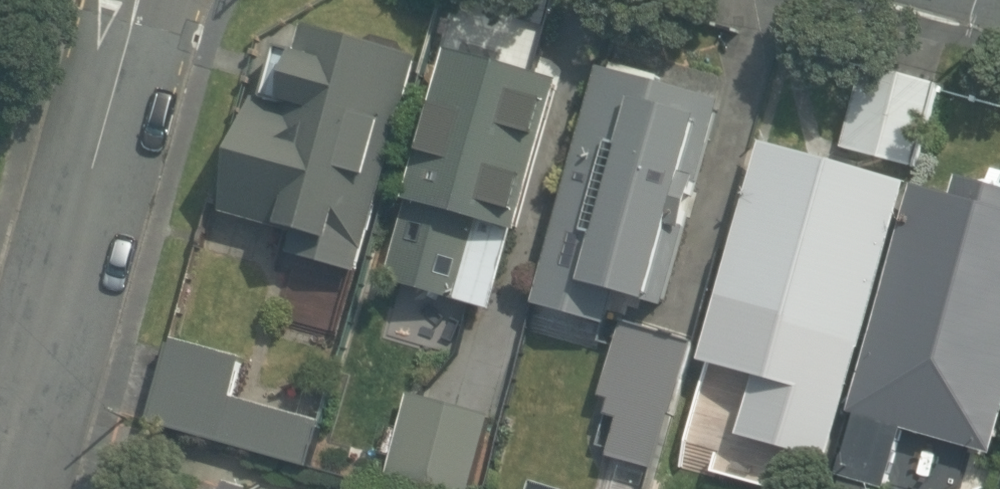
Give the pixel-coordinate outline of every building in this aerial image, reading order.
[(295,257),(366,276),(424,58),(413,55),(409,42),(380,34),(366,42),(311,27),(304,53),(286,48),(272,100),(261,97),(229,214),(302,234),(295,257)] [(390,282),(493,311),(516,230),(527,233),(568,84),(455,52),(390,282)] [(839,143),(917,164),(942,78),(864,56),(839,143)] [(540,303),(615,323),(621,298),(671,311),(727,102),(663,85),(666,75),(617,62),(615,70),(603,67),(540,303)] [(809,379),(852,391),(911,183),(767,143),(714,335),(747,345),(743,360),(766,366),(765,373),(807,384),(809,379)] [(878,487),(885,488),(892,488),(908,430),(999,454),(999,449),(999,185),(964,175),(958,197),(916,185),(855,414),(865,417),(845,488),(877,488),(878,487)] [(620,319),(599,395),(623,401),(608,453),(657,467),(673,411),(700,418),(720,347),(620,319)] [(155,421),(313,466),(325,420),(235,395),(245,360),(177,341),(155,421)] [(434,488),(475,488),(495,416),(411,393),(389,477),(434,488)]
